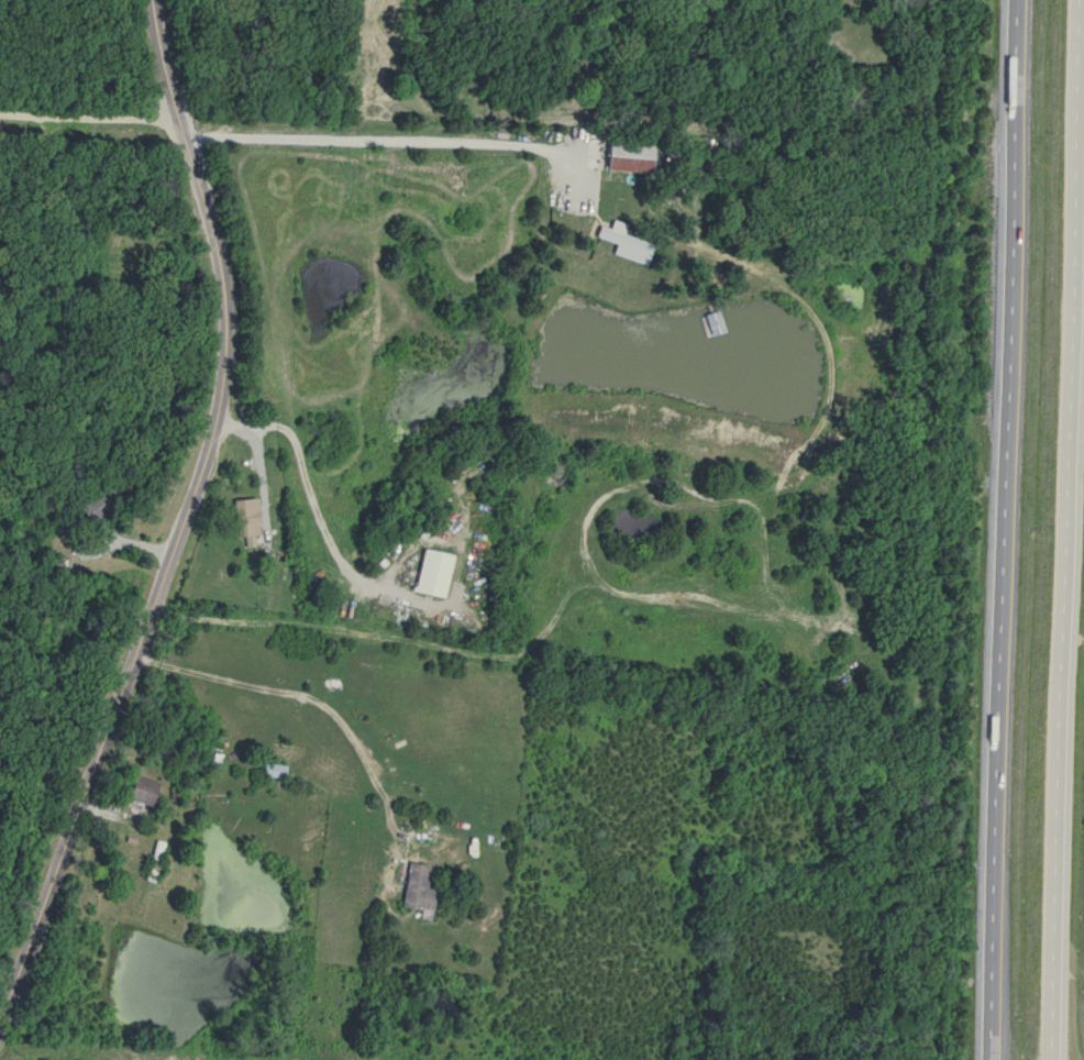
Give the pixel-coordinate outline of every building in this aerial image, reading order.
[(647,174),(650,142),(604,138),(602,170),(647,174)] [(648,243),(596,225),(592,237),(643,256),(648,243)] [(89,525),(119,504),(105,484),(75,504),(89,525)] [(255,536),(255,498),(234,498),(234,536),(255,536)] [(411,591),(440,598),(449,554),(420,548),(411,591)] [(284,766),(262,762),(260,776),(282,780),(284,766)] [(154,781),(130,776),(124,801),(149,806),(154,781)] [(162,844),(153,841),(141,881),(150,884),(162,844)] [(425,866),(405,862),(397,907),(426,912),(430,890),(422,888),(425,866)]
